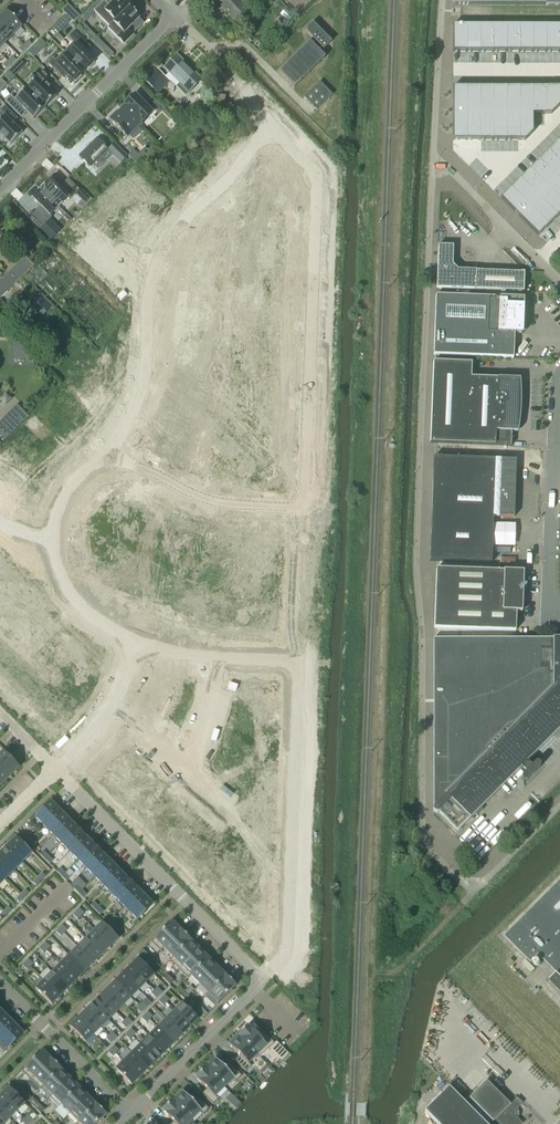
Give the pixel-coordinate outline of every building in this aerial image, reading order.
[(104,1),(94,11),(109,26),(109,27),(129,7),(130,7),(131,5),(127,1),(128,0),(116,0),(109,6),(104,1)] [(251,15),(248,11),(254,4),(250,0),(224,0),(219,5),(232,18),(231,19),(235,23),(236,22),(240,26),(251,15)] [(133,11),(130,7),(129,7),(109,27),(109,26),(107,28),(123,44),(133,34),(128,28),(139,17),(138,16),(139,14),(134,9),(133,11)] [(21,26),(6,11),(0,18),(0,22),(13,35),(21,26)] [(75,12),(69,18),(74,23),(80,17),(75,12)] [(66,16),(59,22),(65,27),(71,21),(66,16)] [(13,35),(0,22),(0,38),(5,43),(13,35)] [(82,22),(77,27),(86,35),(90,30),(82,22)] [(312,23),(304,31),(323,50),(331,42),(312,23)] [(466,27),(453,27),(453,38),(453,53),(466,53),(466,27)] [(479,27),(466,27),(466,53),(479,53),(479,27)] [(493,27),(479,27),(479,53),(493,53),(493,27)] [(493,27),(493,53),(506,52),(506,27),(493,27)] [(519,27),(506,27),(506,52),(519,52),(519,27)] [(532,27),(519,27),(519,52),(532,52),(532,27)] [(546,27),(532,27),(532,52),(546,52),(546,27)] [(559,27),(546,27),(546,52),(559,52),(559,27)] [(73,42),(64,52),(84,71),(88,68),(89,69),(95,63),(85,53),(83,51),(88,45),(74,31),(68,37),(73,42)] [(294,88),(324,58),(309,43),(279,73),(294,88)] [(35,46),(28,53),(34,58),(40,51),(35,46)] [(106,46),(101,50),(109,59),(114,54),(106,46)] [(53,58),(47,64),(61,78),(66,73),(75,82),(82,76),(81,75),(84,71),(64,52),(56,61),(53,58)] [(165,68),(181,84),(178,87),(186,95),(201,80),(181,60),(180,62),(176,57),(165,68)] [(15,66),(10,72),(14,76),(20,71),(15,66)] [(157,69),(145,81),(152,87),(163,76),(157,69)] [(32,83),(26,88),(45,107),(57,95),(44,83),(48,79),(41,73),(38,76),(35,73),(28,80),(32,83)] [(143,79),(139,82),(154,96),(157,93),(152,87),(145,81),(143,79)] [(329,100),(328,99),(332,96),(319,83),(316,87),(315,86),(314,87),(315,88),(304,99),(317,111),(327,100),(328,100),(329,100)] [(45,107),(26,88),(15,100),(11,96),(5,102),(19,116),(24,110),(27,112),(33,119),(45,107)] [(466,88),(453,88),(453,114),(466,114),(466,88)] [(479,88),(466,88),(466,114),(479,114),(479,88)] [(492,88),(479,88),(479,114),(492,114),(492,88)] [(506,88),(492,88),(492,114),(506,114),(506,88)] [(519,88),(506,88),(506,114),(519,114),(519,88)] [(519,88),(519,114),(532,114),(532,88),(519,88)] [(546,88),(532,88),(532,114),(546,115),(546,88)] [(546,88),(546,115),(551,115),(559,106),(559,88),(546,88)] [(123,107),(123,108),(140,125),(152,113),(135,95),(123,107)] [(219,95),(217,106),(223,107),(224,103),(225,96),(219,95)] [(161,105),(155,110),(159,114),(164,109),(161,105)] [(10,145),(22,133),(13,123),(17,119),(5,106),(0,111),(5,116),(0,120),(0,135),(10,145)] [(117,113),(110,120),(127,138),(139,125),(139,126),(140,125),(123,108),(122,109),(122,108),(117,113)] [(466,114),(453,114),(453,118),(453,141),(466,141),(466,114)] [(479,114),(466,114),(466,141),(479,141),(479,114)] [(492,114),(479,114),(479,141),(492,141),(492,114)] [(506,114),(492,114),(492,141),(506,141),(506,114)] [(519,114),(506,114),(506,141),(519,141),(519,114)] [(532,114),(519,114),(519,141),(525,141),(533,133),(532,114)] [(97,140),(80,157),(89,166),(95,160),(101,166),(112,155),(120,163),(126,157),(113,144),(107,150),(97,140)] [(548,152),(559,164),(559,145),(557,143),(548,152)] [(133,150),(128,155),(132,160),(135,163),(137,165),(143,160),(141,158),(133,150)] [(538,161),(557,180),(559,177),(559,164),(548,152),(538,161)] [(538,161),(529,171),(547,189),(557,180),(538,161)] [(267,166),(251,181),(260,190),(275,174),(267,166)] [(529,171),(519,180),(538,199),(547,189),(529,171)] [(275,174),(260,190),(267,197),(282,181),(275,174)] [(44,185),(41,189),(59,207),(68,198),(70,200),(76,194),(80,190),(79,190),(68,178),(61,185),(62,186),(60,189),(59,187),(51,180),(45,186),(44,185)] [(519,180),(510,190),(528,208),(538,199),(519,180)] [(547,189),(559,202),(559,183),(557,180),(547,189)] [(282,181),(267,197),(274,204),(289,188),(282,181)] [(289,188),(274,204),(282,212),(298,196),(289,188)] [(38,209),(31,216),(42,227),(49,220),(52,217),(50,215),(59,207),(41,189),(38,192),(32,199),(40,206),(41,207),(39,210),(38,209)] [(80,190),(76,194),(85,202),(89,198),(80,189),(80,190)] [(538,199),(557,217),(559,214),(559,202),(547,189),(538,199)] [(510,190),(501,198),(519,217),(528,208),(510,190)] [(538,199),(528,208),(547,226),(557,217),(538,199)] [(528,208),(519,217),(538,235),(547,226),(528,208)] [(41,229),(40,229),(51,240),(52,240),(53,238),(60,231),(49,220),(42,227),(41,229)] [(272,232),(272,244),(294,245),(295,233),(272,232)] [(272,244),(272,254),(294,254),(294,245),(272,244)] [(436,289),(475,290),(523,292),(524,292),(524,273),(521,273),(476,271),(458,270),(453,265),(453,246),(438,246),(436,289)] [(272,254),(271,262),(294,263),(294,254),(272,254)] [(24,256),(19,261),(20,262),(29,271),(33,266),(34,265),(24,256)] [(19,261),(15,266),(15,267),(24,275),(29,271),(20,262),(19,261)] [(271,262),(271,272),(291,273),(293,273),(294,263),(271,262)] [(15,266),(10,271),(11,272),(19,280),(24,275),(15,267),(15,266)] [(198,266),(198,267),(201,268),(199,279),(220,283),(223,272),(198,266)] [(10,271),(5,276),(6,276),(14,285),(19,280),(11,272),(10,271)] [(268,272),(268,281),(290,281),(291,273),(271,272),(268,272)] [(0,298),(1,298),(2,297),(14,285),(6,276),(5,276),(2,279),(0,277),(0,298)] [(199,279),(196,290),(218,295),(220,283),(199,279)] [(268,281),(268,290),(290,291),(290,281),(268,281)] [(196,290),(194,302),(216,306),(218,295),(196,290)] [(268,290),(267,302),(290,303),(290,291),(268,290)] [(523,333),(523,328),(524,298),(436,295),(434,355),(514,357),(514,333),(523,333)] [(40,297),(32,305),(43,317),(51,308),(40,297)] [(189,312),(189,313),(213,318),(214,316),(216,306),(194,302),(191,313),(189,312)] [(267,321),(267,333),(289,334),(290,322),(267,321)] [(264,333),(264,345),(286,346),(286,335),(289,335),(289,334),(267,333),(264,333)] [(264,345),(263,357),(286,358),(286,357),(287,357),(288,351),(286,351),(286,346),(264,345)] [(263,357),(263,369),(288,370),(288,369),(285,369),(286,358),(263,357)] [(433,362),(432,402),(520,406),(520,393),(519,380),(471,378),(472,363),(433,362)] [(288,370),(263,369),(266,369),(265,381),(287,382),(288,370)] [(176,375),(171,385),(191,395),(196,385),(194,384),(176,375)] [(171,385),(166,395),(186,405),(191,395),(171,385)] [(6,394),(0,400),(6,405),(12,399),(6,394)] [(166,395),(161,405),(181,415),(186,405),(166,395)] [(263,399),(263,411),(285,412),(286,400),(263,399)] [(430,443),(434,443),(511,446),(512,431),(517,432),(519,419),(520,406),(432,402),(430,443)] [(0,421),(0,436),(5,440),(28,417),(16,405),(0,421)] [(161,405),(156,415),(174,424),(177,425),(181,415),(161,405)] [(263,411),(263,421),(285,422),(285,412),(263,411)] [(263,421),(262,430),(285,430),(285,422),(263,421)] [(262,430),(262,438),(284,439),(285,430),(262,430)] [(262,438),(262,448),(264,448),(284,449),(284,439),(262,438)] [(264,448),(264,457),(286,458),(286,449),(284,449),(264,448)] [(430,561),(437,561),(491,563),(493,517),(514,517),(516,460),(484,459),(476,454),(473,458),(434,457),(430,561)] [(0,461),(0,480),(16,464),(6,455),(0,461)] [(264,457),(264,467),(286,468),(286,458),(264,457)] [(264,467),(263,477),(285,477),(286,468),(264,467)] [(263,477),(263,488),(285,489),(285,477),(263,477)] [(106,489),(98,498),(115,513),(123,504),(106,489)] [(98,498),(90,507),(107,522),(115,513),(98,498)] [(261,523),(260,535),(282,536),(283,523),(261,523)] [(260,535),(260,547),(282,548),(282,536),(260,535)] [(260,547),(259,559),(281,560),(282,548),(260,547)] [(256,570),(256,571),(281,572),(281,560),(259,559),(259,570),(256,570)] [(523,589),(526,586),(523,583),(524,571),(504,570),(504,571),(436,568),(434,628),(516,631),(516,611),(522,612),(523,589)] [(256,571),(256,583),(278,584),(278,572),(281,572),(256,571)] [(132,580),(125,601),(137,605),(144,584),(132,580)] [(256,583),(255,595),(277,596),(278,584),(256,583)] [(144,584),(137,605),(148,609),(155,588),(144,584)] [(155,588),(148,609),(159,612),(166,591),(155,588)] [(166,591),(159,612),(170,616),(169,618),(170,619),(178,595),(166,591)] [(255,595),(255,607),(277,608),(277,596),(255,595)] [(188,601),(181,622),(193,626),(200,605),(188,601)] [(200,605),(193,626),(204,630),(211,609),(200,605)] [(255,607),(254,619),(276,619),(277,608),(255,607)] [(254,619),(254,631),(276,631),(276,619),(254,619)] [(433,638),(433,675),(433,807),(433,808),(433,809),(433,810),(433,811),(434,811),(434,812),(435,812),(436,813),(437,813),(438,813),(438,812),(439,812),(441,810),(444,813),(442,815),(458,831),(521,768),(525,772),(522,776),(521,776),(521,777),(521,778),(521,779),(521,780),(522,780),(522,781),(523,781),(524,782),(525,782),(526,782),(526,781),(527,781),(531,777),(539,769),(539,768),(540,768),(540,767),(540,766),(540,765),(540,764),(540,763),(539,763),(538,763),(538,762),(537,762),(536,762),(535,762),(535,763),(534,763),(531,766),(527,762),(559,729),(559,638),(533,638),(433,638)] [(0,653),(0,670),(10,660),(1,652),(0,653)] [(0,670),(0,682),(2,685),(9,678),(10,678),(12,676),(11,676),(18,669),(10,660),(0,670)] [(152,665),(149,676),(168,682),(171,672),(152,665)] [(149,676),(145,686),(164,692),(168,682),(149,676)] [(233,690),(235,684),(227,681),(225,687),(233,690)] [(34,685),(18,701),(27,709),(42,693),(34,685)] [(145,686),(142,696),(161,702),(164,692),(145,686)] [(42,693),(27,709),(35,718),(55,697),(50,701),(42,693)] [(142,696),(139,706),(158,712),(161,702),(142,696)] [(55,697),(35,718),(36,718),(40,713),(48,721),(64,706),(55,697)] [(48,721),(48,722),(57,730),(64,723),(64,724),(66,722),(66,721),(73,714),(64,706),(48,721)] [(139,706),(135,717),(154,723),(158,712),(139,706)] [(0,754),(0,763),(11,775),(19,767),(3,751),(0,754)] [(102,751),(88,765),(96,773),(110,759),(102,751)] [(110,759),(96,773),(103,780),(101,782),(101,783),(117,766),(110,759)] [(3,783),(11,775),(0,763),(0,780),(3,783)] [(117,766),(101,783),(109,790),(123,776),(116,769),(118,767),(117,766)] [(123,776),(109,790),(116,798),(130,783),(123,776)] [(130,783),(116,798),(124,805),(138,791),(130,783)] [(138,791),(124,805),(131,813),(145,798),(138,791)] [(145,798),(131,813),(139,821),(153,806),(145,798)] [(51,802),(36,817),(44,826),(59,811),(51,802)] [(156,809),(141,823),(149,831),(164,817),(156,809)] [(59,811),(44,826),(53,834),(68,819),(59,811)] [(164,817),(149,831),(157,839),(171,824),(164,817)] [(68,819),(53,834),(61,843),(76,828),(68,819)] [(171,824),(157,839),(164,846),(179,832),(171,824)] [(247,826),(246,836),(268,836),(269,827),(247,826)] [(76,828),(61,843),(70,851),(85,836),(76,828)] [(179,832),(164,846),(172,854),(186,839),(179,832)] [(85,836),(70,851),(78,860),(93,845),(85,836)] [(246,836),(246,845),(268,846),(268,836),(246,836)] [(16,838),(7,847),(22,862),(31,853),(16,838)] [(186,839),(172,854),(179,861),(194,847),(186,839)] [(93,845),(78,860),(86,868),(101,853),(93,845)] [(246,845),(246,854),(268,855),(268,846),(246,845)] [(0,854),(0,857),(14,870),(22,862),(7,847),(0,854)] [(194,847),(179,861),(187,869),(201,854),(194,847)] [(101,853),(86,868),(95,877),(110,862),(101,853)] [(201,854),(187,869),(194,876),(208,862),(201,854)] [(246,854),(246,855),(248,855),(248,863),(270,864),(270,855),(268,855),(246,854)] [(5,879),(14,870),(0,857),(0,873),(5,879)] [(110,862),(95,877),(103,885),(118,870),(110,862)] [(208,862),(194,876),(202,884),(216,870),(208,862)] [(248,863),(248,873),(270,874),(270,864),(248,863)] [(118,870),(103,885),(112,894),(127,879),(118,870)] [(248,873),(247,882),(269,883),(270,874),(248,873)] [(78,877),(70,884),(74,888),(75,889),(79,893),(82,890),(81,889),(86,884),(78,877)] [(127,879),(112,894),(120,902),(135,887),(127,879)] [(247,882),(247,891),(269,892),(269,883),(247,882)] [(505,937),(531,963),(539,955),(549,965),(557,973),(550,981),(559,992),(559,887),(557,884),(505,937)] [(135,887),(120,902),(128,910),(143,896),(135,887)] [(247,891),(247,901),(269,902),(269,892),(247,891)] [(143,896),(128,910),(137,919),(152,904),(143,896)] [(247,901),(246,910),(268,911),(269,902),(247,901)] [(102,922),(94,930),(111,946),(118,938),(112,932),(102,922)] [(171,922),(151,941),(160,951),(181,930),(180,930),(171,922)] [(94,930),(86,938),(102,955),(111,946),(94,930)] [(181,930),(160,951),(161,951),(164,948),(172,957),(169,960),(170,960),(173,957),(190,940),(181,930)] [(86,938),(78,947),(94,963),(102,955),(86,938)] [(173,957),(170,960),(179,969),(199,949),(190,941),(191,940),(190,940),(173,957)] [(78,947),(69,955),(85,971),(94,963),(78,947)] [(199,949),(179,969),(187,978),(208,958),(199,949)] [(69,955),(61,964),(77,980),(85,971),(69,955)] [(138,958),(130,966),(146,982),(154,974),(138,958)] [(208,958),(187,978),(188,978),(191,976),(199,984),(216,967),(208,958)] [(61,964),(52,972),(68,988),(77,980),(61,964)] [(130,966),(123,973),(139,990),(146,982),(130,966)] [(216,967),(199,984),(208,993),(205,996),(226,975),(225,976),(216,967)] [(52,972),(44,980),(60,997),(68,988),(52,972)] [(123,973),(115,981),(131,997),(139,990),(123,973)] [(226,975),(205,996),(215,1006),(235,985),(226,975)] [(44,980),(36,988),(52,1005),(60,997),(44,980)] [(113,983),(108,988),(124,1005),(129,999),(131,997),(115,981),(113,983)] [(105,991),(100,996),(116,1012),(121,1007),(124,1005),(108,988),(105,991)] [(97,999),(93,1003),(109,1019),(113,1015),(116,1012),(100,996),(97,999)] [(88,1007),(85,1011),(101,1027),(105,1024),(109,1019),(93,1003),(88,1007)] [(182,1003),(174,1010),(190,1027),(198,1019),(182,1003)] [(174,1010),(166,1019),(182,1035),(190,1027),(174,1010)] [(80,1016),(78,1018),(94,1034),(96,1032),(101,1027),(85,1011),(80,1016)] [(14,1024),(6,1016),(0,1021),(0,1038),(14,1024)] [(78,1018),(70,1026),(86,1042),(94,1034),(78,1018)] [(166,1019),(157,1027),(174,1044),(182,1035),(166,1019)] [(4,1052),(8,1048),(23,1033),(14,1024),(0,1038),(0,1048),(4,1052)] [(275,1043),(264,1032),(259,1036),(248,1025),(238,1035),(260,1057),(275,1043)] [(157,1027),(149,1036),(165,1052),(174,1044),(157,1027)] [(249,1063),(257,1055),(260,1057),(238,1035),(238,1036),(229,1045),(229,1044),(228,1045),(240,1056),(235,1060),(246,1071),(251,1066),(249,1063)] [(149,1036),(141,1044),(157,1060),(165,1052),(149,1036)] [(141,1044),(132,1053),(148,1069),(157,1060),(141,1044)] [(42,1051),(22,1071),(31,1080),(51,1059),(42,1051)] [(132,1053),(124,1061),(140,1077),(148,1069),(132,1053)] [(242,1076),(231,1065),(226,1069),(215,1058),(215,1059),(206,1068),(206,1067),(205,1068),(225,1087),(233,1078),(236,1081),(242,1076)] [(51,1059),(31,1080),(40,1089),(61,1068),(51,1059)] [(124,1061),(116,1069),(132,1085),(140,1077),(124,1061)] [(61,1068),(40,1089),(41,1089),(43,1087),(52,1095),(69,1078),(61,1069),(61,1068)] [(216,1096),(225,1087),(205,1068),(196,1077),(207,1089),(202,1093),(213,1104),(219,1099),(216,1096)] [(69,1078),(52,1095),(61,1104),(78,1087),(69,1078)] [(469,1098),(483,1111),(492,1121),(493,1122),(494,1121),(497,1123),(522,1123),(523,1123),(517,1118),(519,1116),(519,1110),(518,1108),(523,1103),(517,1097),(510,1104),(486,1080),(469,1098)] [(9,1087),(1,1094),(17,1111),(25,1103),(9,1087)] [(23,1087),(19,1092),(23,1095),(27,1091),(23,1087)] [(78,1087),(61,1104),(70,1113),(87,1096),(78,1087)] [(449,1087),(425,1111),(438,1123),(486,1123),(449,1087)] [(198,1097),(193,1102),(182,1091),(182,1092),(173,1101),(173,1100),(172,1100),(192,1120),(201,1111),(203,1114),(209,1108),(198,1097)] [(0,1095),(0,1109),(10,1118),(17,1111),(1,1094),(0,1095)] [(70,1113),(78,1122),(76,1123),(77,1123),(96,1104),(95,1105),(87,1096),(70,1113)] [(236,1099),(231,1104),(236,1108),(241,1103),(236,1099)] [(172,1100),(163,1110),(174,1121),(171,1123),(187,1123),(192,1120),(172,1100)] [(77,1123),(96,1123),(106,1114),(96,1104),(77,1123)] [(41,1106),(37,1110),(41,1114),(45,1110),(41,1106)] [(0,1123),(4,1123),(10,1118),(0,1109),(0,1123)]
